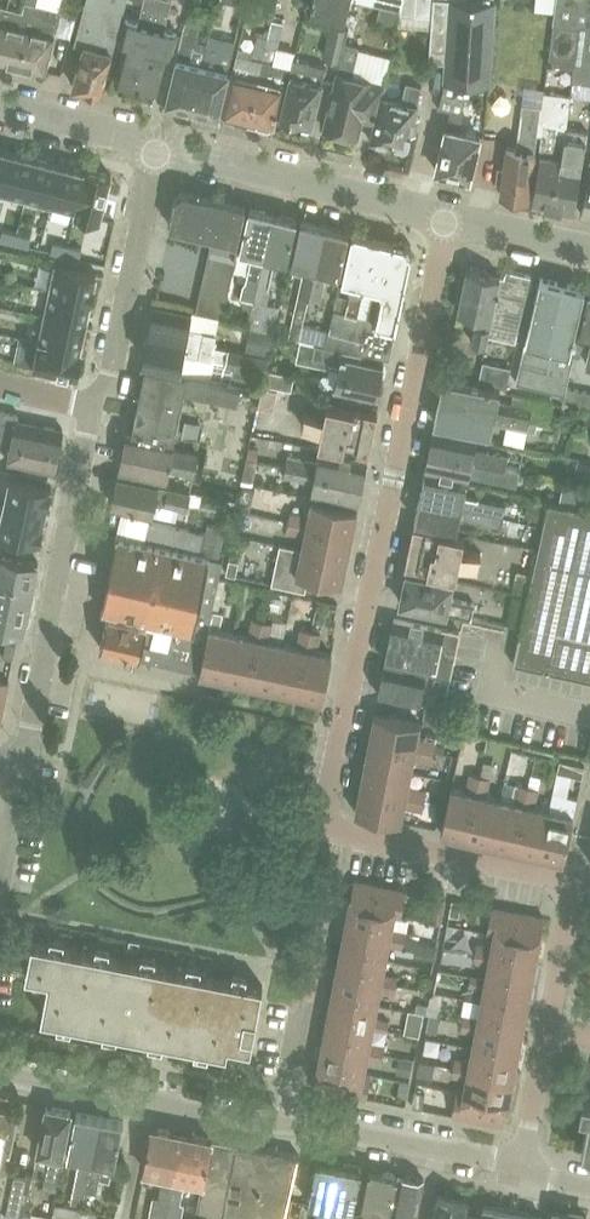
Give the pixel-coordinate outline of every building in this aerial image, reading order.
[(20,64),(35,3),(25,0),(23,11),(9,7),(0,46),(0,59),(20,64)] [(125,0),(85,0),(75,40),(84,44),(73,84),(101,91),(125,0)] [(135,83),(157,0),(144,0),(138,21),(126,18),(121,39),(126,40),(116,78),(135,83)] [(135,83),(156,89),(166,51),(172,52),(177,32),(164,28),(171,0),(157,0),(135,83)] [(311,8),(346,16),(350,0),(313,0),(311,8)] [(400,12),(432,14),(430,50),(447,52),(445,78),(490,83),(495,3),(495,0),(402,0),(400,12)] [(573,66),(581,0),(555,0),(554,11),(549,54),(553,63),(573,66)] [(589,83),(589,0),(581,0),(573,66),(574,66),(572,80),(589,83)] [(35,3),(20,64),(47,70),(56,33),(54,32),(60,9),(35,3)] [(9,7),(0,5),(0,46),(9,7)] [(189,106),(192,107),(209,42),(194,38),(201,13),(191,10),(178,59),(177,60),(167,100),(176,103),(179,107),(185,109),(189,106)] [(288,65),(287,64),(274,61),(284,22),(272,19),(268,36),(249,119),(260,122),(259,124),(260,126),(268,128),(272,126),(272,125),(274,125),(284,83),(288,65)] [(340,59),(345,41),(348,28),(333,24),(326,55),(340,59)] [(237,116),(249,119),(268,36),(258,33),(252,57),(237,53),(223,113),(225,113),(224,116),(225,117),(234,120),(237,118),(237,116)] [(211,34),(209,42),(192,107),(196,108),(199,113),(203,114),(208,111),(218,114),(237,41),(211,34)] [(345,41),(340,59),(324,128),(358,136),(370,82),(366,81),(358,76),(352,75),(359,45),(345,41)] [(308,76),(290,72),(280,117),(284,118),(283,122),(295,125),(296,121),(312,125),(321,89),(323,88),(325,80),(323,80),(326,65),(311,62),(308,76)] [(375,121),(370,139),(392,144),(392,142),(405,145),(408,143),(410,132),(415,133),(420,116),(414,115),(422,85),(406,81),(402,100),(381,95),(375,121)] [(458,129),(462,111),(469,84),(444,83),(439,105),(451,108),(437,168),(453,173),(455,177),(464,179),(468,176),(471,177),(481,135),(458,129)] [(558,119),(561,93),(545,91),(542,117),(552,119),(558,119)] [(508,144),(503,183),(502,193),(530,199),(542,106),(526,102),(520,147),(508,144)] [(558,119),(552,119),(551,124),(546,124),(533,200),(554,205),(566,131),(557,129),(558,119)] [(576,133),(566,131),(554,205),(575,209),(588,130),(576,128),(576,133)] [(11,151),(0,149),(0,191),(11,151)] [(11,151),(0,191),(26,198),(36,158),(11,151)] [(51,204),(61,164),(36,158),(26,198),(51,204)] [(61,164),(51,204),(75,211),(77,211),(87,171),(85,170),(61,164)] [(77,211),(75,211),(75,212),(100,218),(111,174),(86,168),(85,170),(87,171),(77,211)] [(184,191),(177,195),(170,225),(214,235),(197,309),(223,315),(239,248),(236,247),(246,205),(184,191)] [(274,213),(250,207),(239,250),(253,253),(246,283),(243,286),(241,297),(255,301),(274,213)] [(298,218),(274,213),(255,301),(248,326),(251,327),(274,332),(281,306),(268,303),(270,292),(268,287),(275,259),(287,262),(298,218)] [(291,262),(305,265),(288,337),(299,339),(303,323),(309,296),(325,225),(302,220),(291,262)] [(325,225),(309,296),(321,299),(327,271),(340,274),(350,231),(325,225)] [(15,242),(17,233),(3,229),(0,239),(15,242)] [(364,286),(375,237),(354,232),(343,281),(353,283),(350,297),(337,294),(328,329),(324,345),(344,349),(349,351),(358,313),(364,286)] [(17,233),(15,242),(29,246),(31,236),(17,233)] [(388,276),(395,242),(375,237),(364,286),(358,313),(349,351),(362,353),(368,352),(370,352),(378,318),(388,276)] [(65,254),(68,245),(53,241),(51,251),(65,254)] [(389,356),(399,310),(412,253),(407,244),(395,242),(388,276),(378,318),(370,352),(389,356)] [(68,245),(65,254),(80,258),(82,248),(68,245)] [(91,298),(91,299),(92,300),(96,283),(94,283),(97,271),(56,263),(50,290),(91,298)] [(469,268),(459,311),(486,317),(483,326),(477,324),(473,343),(485,345),(488,332),(501,275),(469,268)] [(518,339),(532,274),(507,269),(506,276),(501,275),(488,332),(518,339)] [(580,332),(575,330),(585,287),(541,277),(528,329),(516,382),(564,392),(567,381),(568,381),(573,359),(580,332)] [(589,289),(580,332),(589,334),(589,289)] [(91,298),(50,290),(45,315),(85,324),(91,299),(91,298)] [(154,306),(148,331),(214,345),(217,333),(189,327),(192,314),(154,306)] [(80,349),(80,348),(85,324),(45,315),(40,340),(39,341),(80,349)] [(299,339),(303,340),(316,343),(324,345),(328,329),(320,327),(303,323),(299,339)] [(269,357),(274,332),(251,327),(245,352),(269,357)] [(245,352),(214,345),(148,331),(143,357),(181,365),(184,353),(266,370),(269,357),(245,352)] [(83,349),(80,348),(80,349),(39,341),(40,340),(38,339),(33,364),(78,374),(83,349)] [(316,343),(303,340),(298,359),(339,368),(335,385),(378,395),(378,392),(383,389),(384,381),(382,377),(384,365),(342,355),(344,349),(324,345),(316,343)] [(508,381),(511,367),(482,361),(479,379),(507,385),(508,381)] [(203,465),(241,473),(246,451),(260,388),(145,364),(132,426),(175,436),(208,443),(203,465)] [(294,375),(267,369),(264,383),(291,389),(294,375)] [(499,389),(445,377),(440,400),(538,421),(548,423),(550,413),(531,409),(533,399),(512,394),(511,403),(497,400),(499,389)] [(263,384),(258,408),(273,411),(278,387),(263,384)] [(563,401),(589,407),(589,391),(566,386),(563,401)] [(535,431),(538,421),(440,400),(435,421),(490,433),(492,422),(535,431)] [(320,434),(318,442),(369,453),(378,413),(327,402),(325,410),(324,409),(323,410),(321,410),(320,411),(319,412),(318,413),(318,414),(306,411),(303,424),(316,427),(315,428),(315,429),(316,430),(316,431),(317,432),(318,433),(319,433),(320,434)] [(59,447),(63,427),(18,418),(19,412),(6,410),(0,407),(0,435),(59,447)] [(129,426),(125,447),(198,463),(200,453),(172,447),(175,436),(132,426),(129,426)] [(476,438),(434,429),(430,450),(506,467),(509,456),(473,448),(476,438)] [(59,447),(0,435),(0,448),(11,450),(8,462),(54,470),(59,447)] [(196,474),(198,463),(125,447),(120,469),(166,479),(168,468),(196,474)] [(363,482),(368,460),(320,450),(318,461),(293,456),(291,466),(363,482)] [(519,470),(506,467),(430,450),(425,470),(467,479),(468,475),(516,485),(519,470)] [(247,456),(243,474),(242,479),(256,482),(261,459),(247,456)] [(577,466),(589,469),(589,460),(579,458),(577,466)] [(241,473),(203,465),(201,476),(238,484),(241,473)] [(358,502),(363,482),(291,466),(289,476),(314,481),(312,492),(358,502)] [(202,493),(191,491),(119,475),(113,502),(154,511),(156,499),(199,508),(202,493)] [(419,497),(503,515),(505,504),(464,495),(466,485),(424,476),(419,497)] [(4,504),(45,513),(47,502),(48,503),(52,487),(10,477),(4,504)] [(564,481),(560,501),(589,508),(589,487),(564,481)] [(500,525),(503,515),(419,497),(415,517),(457,527),(460,516),(500,525)] [(291,511),(289,520),(352,534),(357,509),(312,499),(309,515),(291,511)] [(549,501),(520,637),(513,666),(589,683),(589,510),(549,501)] [(4,504),(0,523),(0,531),(40,540),(44,524),(42,523),(45,513),(4,504)] [(146,536),(202,549),(206,531),(150,519),(146,536)] [(305,534),(302,548),(347,557),(352,534),(289,520),(287,530),(305,534)] [(206,531),(226,536),(228,528),(207,524),(206,531)] [(414,524),(405,564),(456,574),(458,567),(459,567),(461,567),(462,566),(464,564),(465,563),(465,562),(477,565),(480,552),(468,550),(468,548),(468,547),(467,546),(467,545),(465,543),(464,543),(463,542),(465,535),(414,524)] [(224,559),(211,556),(118,535),(102,610),(172,625),(166,651),(143,646),(141,655),(139,655),(138,657),(200,670),(209,628),(224,559)] [(308,576),(342,583),(347,557),(302,548),(280,543),(271,583),(305,590),(308,576)] [(37,582),(39,574),(36,571),(38,560),(0,552),(0,577),(34,584),(34,583),(37,582)] [(239,560),(230,558),(226,573),(236,575),(239,560)] [(402,591),(400,602),(471,617),(474,603),(449,598),(453,581),(404,570),(400,590),(402,591)] [(513,592),(528,595),(533,573),(518,570),(513,592)] [(34,584),(0,577),(0,602),(29,608),(29,605),(33,604),(35,596),(32,594),(34,584)] [(0,602),(0,626),(24,631),(26,623),(29,622),(31,613),(28,610),(29,608),(0,602)] [(200,673),(224,678),(233,633),(219,630),(223,612),(214,610),(210,628),(209,628),(200,670),(200,673)] [(101,647),(139,655),(141,655),(143,646),(148,624),(108,615),(101,647)] [(426,669),(431,671),(434,671),(440,645),(457,649),(462,630),(443,626),(442,628),(395,617),(385,660),(426,669)] [(248,684),(249,684),(262,620),(253,618),(249,636),(233,633),(224,678),(248,683),(248,684)] [(250,684),(273,689),(283,643),(268,640),(272,622),(262,620),(249,684),(250,685),(250,684)] [(296,694),(297,695),(310,630),(300,628),(297,646),(283,643),(273,689),(296,693),(296,694)] [(310,630),(297,695),(298,695),(298,694),(323,699),(332,653),(316,650),(319,632),(310,630)] [(16,643),(6,641),(3,657),(12,659),(16,643)] [(385,665),(378,694),(420,703),(423,689),(429,690),(426,705),(423,717),(440,720),(441,721),(451,675),(434,671),(431,671),(426,669),(425,672),(425,674),(385,665)] [(9,680),(0,678),(0,722),(9,680)] [(369,737),(369,738),(433,751),(437,735),(426,733),(425,739),(417,738),(420,722),(375,713),(370,737),(369,737)] [(433,751),(369,738),(369,739),(370,739),(365,763),(411,771),(413,757),(432,760),(433,751)] [(557,772),(571,775),(573,763),(560,760),(557,772)] [(359,787),(424,799),(426,790),(408,786),(411,771),(365,763),(360,786),(359,786),(359,787)] [(467,838),(490,844),(500,798),(486,795),(492,766),(483,764),(480,775),(465,839),(466,839),(467,838)] [(465,839),(480,775),(471,773),(467,791),(451,787),(441,832),(465,838),(465,839)] [(515,802),(500,798),(490,844),(513,849),(513,850),(514,850),(528,786),(519,784),(515,802)] [(534,806),(538,788),(528,786),(514,850),(515,850),(515,849),(539,855),(549,810),(534,806)] [(424,799),(359,787),(360,788),(355,812),(401,821),(404,805),(422,809),(424,799)] [(549,810),(539,855),(563,860),(573,815),(559,812),(563,794),(554,792),(549,810)] [(406,890),(354,879),(350,902),(402,913),(406,890)] [(446,898),(435,896),(432,911),(443,913),(446,898)] [(462,901),(452,899),(449,913),(459,915),(462,901)] [(401,915),(402,913),(350,902),(345,926),(390,934),(405,937),(406,929),(392,926),(394,914),(401,915)] [(487,929),(540,939),(544,916),(492,906),(487,929)] [(405,937),(390,934),(345,926),(341,949),(386,957),(388,944),(415,949),(417,940),(405,937)] [(535,962),(540,939),(487,929),(487,932),(494,933),(492,945),(477,942),(475,951),(535,962)] [(140,941),(130,939),(128,947),(139,949),(140,941)] [(42,1015),(242,1054),(249,1055),(263,984),(32,940),(26,973),(49,977),(42,1015)] [(341,949),(336,972),(397,983),(398,974),(383,971),(386,957),(341,949)] [(488,964),(486,977),(531,986),(535,962),(475,951),(473,961),(488,964)] [(395,993),(397,983),(336,972),(332,995),(377,1003),(380,990),(395,993)] [(531,986),(486,977),(471,974),(469,983),(484,986),(481,1000),(526,1009),(531,986)] [(374,1017),(377,1003),(332,995),(327,1018),(373,1027),(387,1029),(389,1020),(374,1017)] [(463,1010),(461,1020),(522,1032),(526,1009),(481,1000),(479,1013),(463,1010)] [(440,1016),(430,1014),(427,1029),(437,1031),(440,1016)] [(323,1041),(383,1053),(385,1043),(370,1040),(373,1027),(327,1018),(323,1041)] [(518,1055),(522,1032),(461,1020),(460,1029),(475,1032),(473,1046),(518,1055)] [(404,1032),(419,1035),(421,1026),(406,1022),(404,1032)] [(364,1071),(366,1059),(382,1061),(383,1053),(323,1041),(319,1064),(371,1074),(371,1072),(364,1071)] [(513,1078),(518,1055),(473,1046),(470,1059),(455,1056),(453,1066),(513,1078)] [(366,1097),(371,1074),(319,1064),(314,1087),(366,1097)] [(457,1091),(509,1101),(513,1078),(453,1066),(452,1074),(467,1077),(464,1090),(457,1088),(457,1091)] [(407,1096),(410,1081),(400,1079),(397,1094),(407,1096)] [(414,1090),(412,1105),(423,1107),(426,1092),(414,1090)] [(504,1124),(509,1101),(457,1091),(452,1114),(504,1124)] [(582,1099),(579,1115),(588,1117),(582,1151),(586,1152),(586,1154),(589,1154),(589,1101),(582,1099)] [(48,1166),(46,1175),(43,1187),(56,1189),(73,1109),(48,1104),(38,1149),(36,1163),(48,1166)] [(1,1206),(20,1110),(0,1106),(0,1211),(1,1206)] [(83,1203),(86,1189),(101,1115),(78,1110),(69,1155),(82,1158),(76,1186),(73,1201),(83,1203)] [(125,1120),(101,1115),(86,1189),(98,1191),(100,1178),(113,1181),(125,1120)] [(161,1126),(158,1128),(154,1127),(146,1169),(170,1174),(168,1183),(162,1182),(155,1218),(167,1218),(183,1134),(172,1132),(169,1128),(161,1126)] [(182,1217),(185,1202),(181,1202),(186,1177),(205,1180),(206,1180),(213,1139),(208,1138),(206,1135),(198,1134),(196,1136),(183,1134),(167,1218),(192,1218),(182,1217)] [(236,1142),(213,1137),(213,1139),(206,1180),(205,1180),(197,1218),(221,1218),(236,1142)] [(267,1147),(266,1147),(236,1142),(221,1218),(253,1218),(267,1147)] [(253,1218),(285,1218),(298,1153),(267,1147),(253,1218)] [(303,1218),(329,1218),(340,1163),(333,1162),(332,1160),(325,1158),(323,1161),(318,1160),(311,1202),(303,1201),(300,1218),(303,1218)] [(329,1218),(344,1218),(346,1208),(355,1210),(363,1168),(359,1167),(358,1164),(351,1163),(349,1165),(340,1163),(329,1218)] [(24,1209),(32,1173),(10,1168),(3,1205),(24,1209)] [(363,1211),(392,1216),(400,1174),(397,1174),(395,1171),(389,1170),(386,1172),(371,1169),(363,1211)] [(426,1177),(400,1172),(400,1174),(392,1216),(392,1218),(418,1218),(426,1177)] [(474,1214),(467,1212),(469,1201),(439,1195),(435,1218),(473,1218),(474,1214)] [(82,1208),(55,1203),(52,1218),(80,1218),(82,1208)] [(513,1209),(485,1204),(483,1215),(474,1214),(473,1218),(511,1218),(513,1209)] [(1,1206),(0,1211),(0,1218),(31,1218),(32,1213),(1,1206)] [(82,1208),(80,1218),(112,1218),(112,1217),(97,1214),(97,1211),(82,1208)] [(513,1209),(511,1218),(542,1218),(543,1215),(513,1209)] [(587,1217),(557,1210),(556,1218),(587,1218),(587,1217)]
